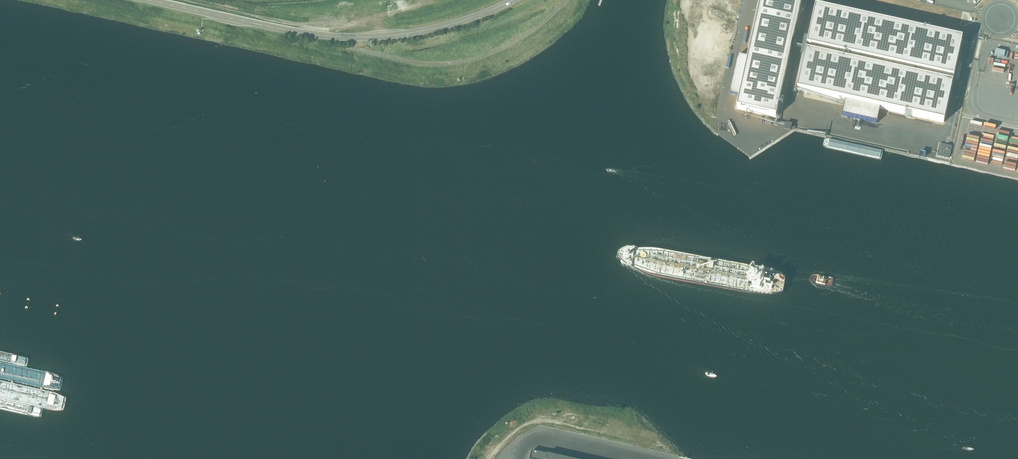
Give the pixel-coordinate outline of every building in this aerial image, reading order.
[(729,94),(739,97),(737,109),(776,117),(800,5),(802,0),(761,0),(748,58),(738,55),(729,94)] [(855,0),(890,8),(891,4),(891,3),(879,0),(855,0)] [(815,7),(807,46),(953,79),(962,40),(815,7)] [(995,49),(994,55),(1007,58),(1008,52),(995,49)] [(805,51),(797,90),(845,101),(842,116),(877,123),(880,111),(880,109),(943,123),(952,83),(805,51)] [(1002,61),(997,90),(1003,91),(1008,62),(1002,61)] [(1002,107),(1000,114),(1012,117),(1014,110),(1002,107)] [(961,156),(964,143),(958,142),(955,155),(961,156)] [(940,144),(937,156),(949,158),(951,146),(940,144)]
